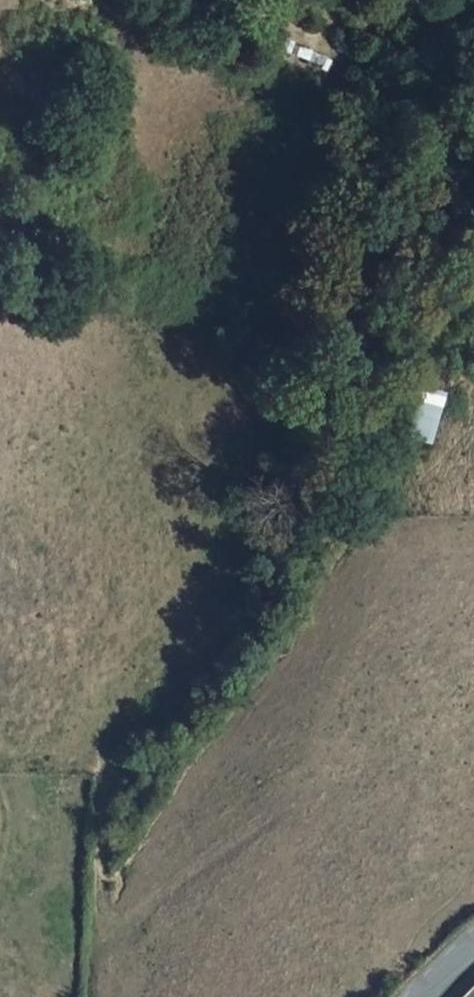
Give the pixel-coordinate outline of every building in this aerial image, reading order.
[(412,438),(433,443),(444,392),(423,388),(412,438)]
